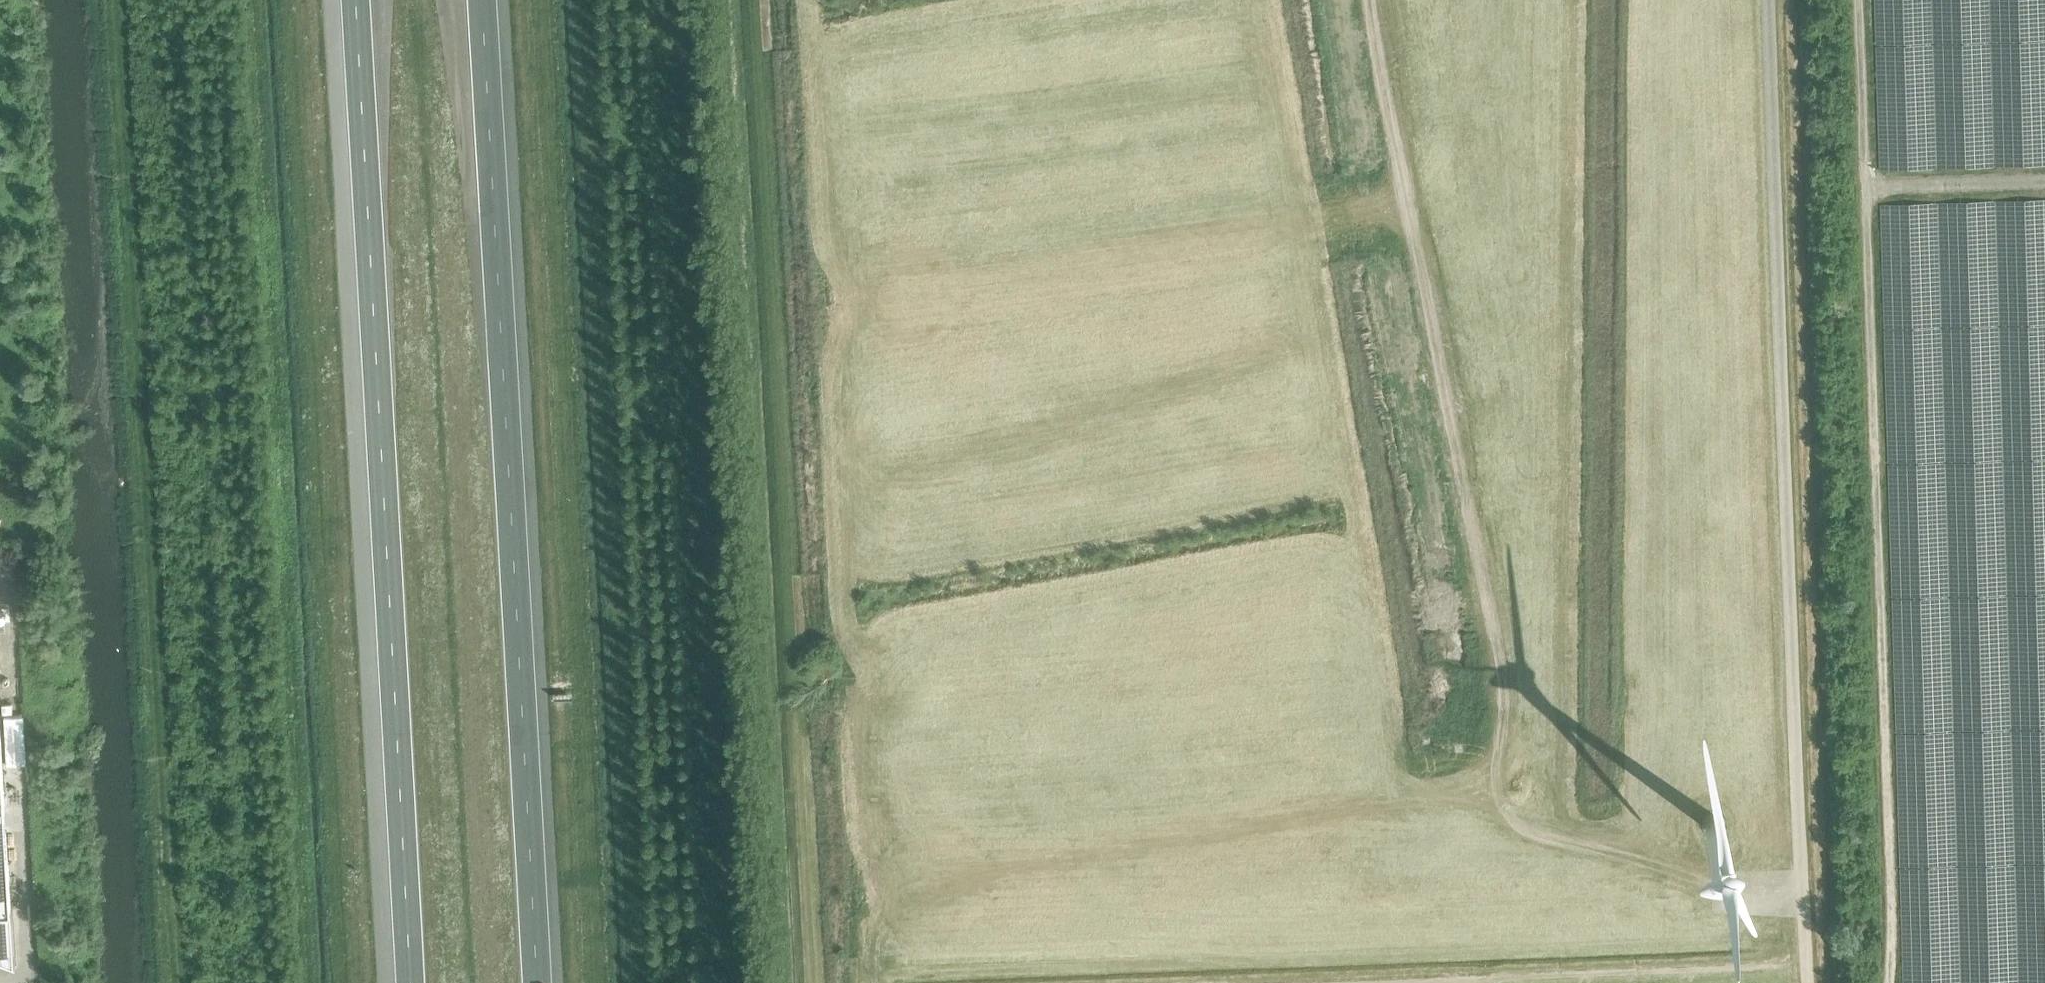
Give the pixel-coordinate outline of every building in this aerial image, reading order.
[(15,965),(0,711),(0,960),(15,965)] [(1717,831),(1719,829),(1720,828),(1721,826),(1721,824),(1721,822),(1720,820),(1719,818),(1717,817),(1715,816),(1712,815),(1710,816),(1709,817),(1707,818),(1706,819),(1705,821),(1704,824),(1705,826),(1706,828),(1707,830),(1709,831),(1710,832),(1712,832),(1715,832),(1717,831)]
